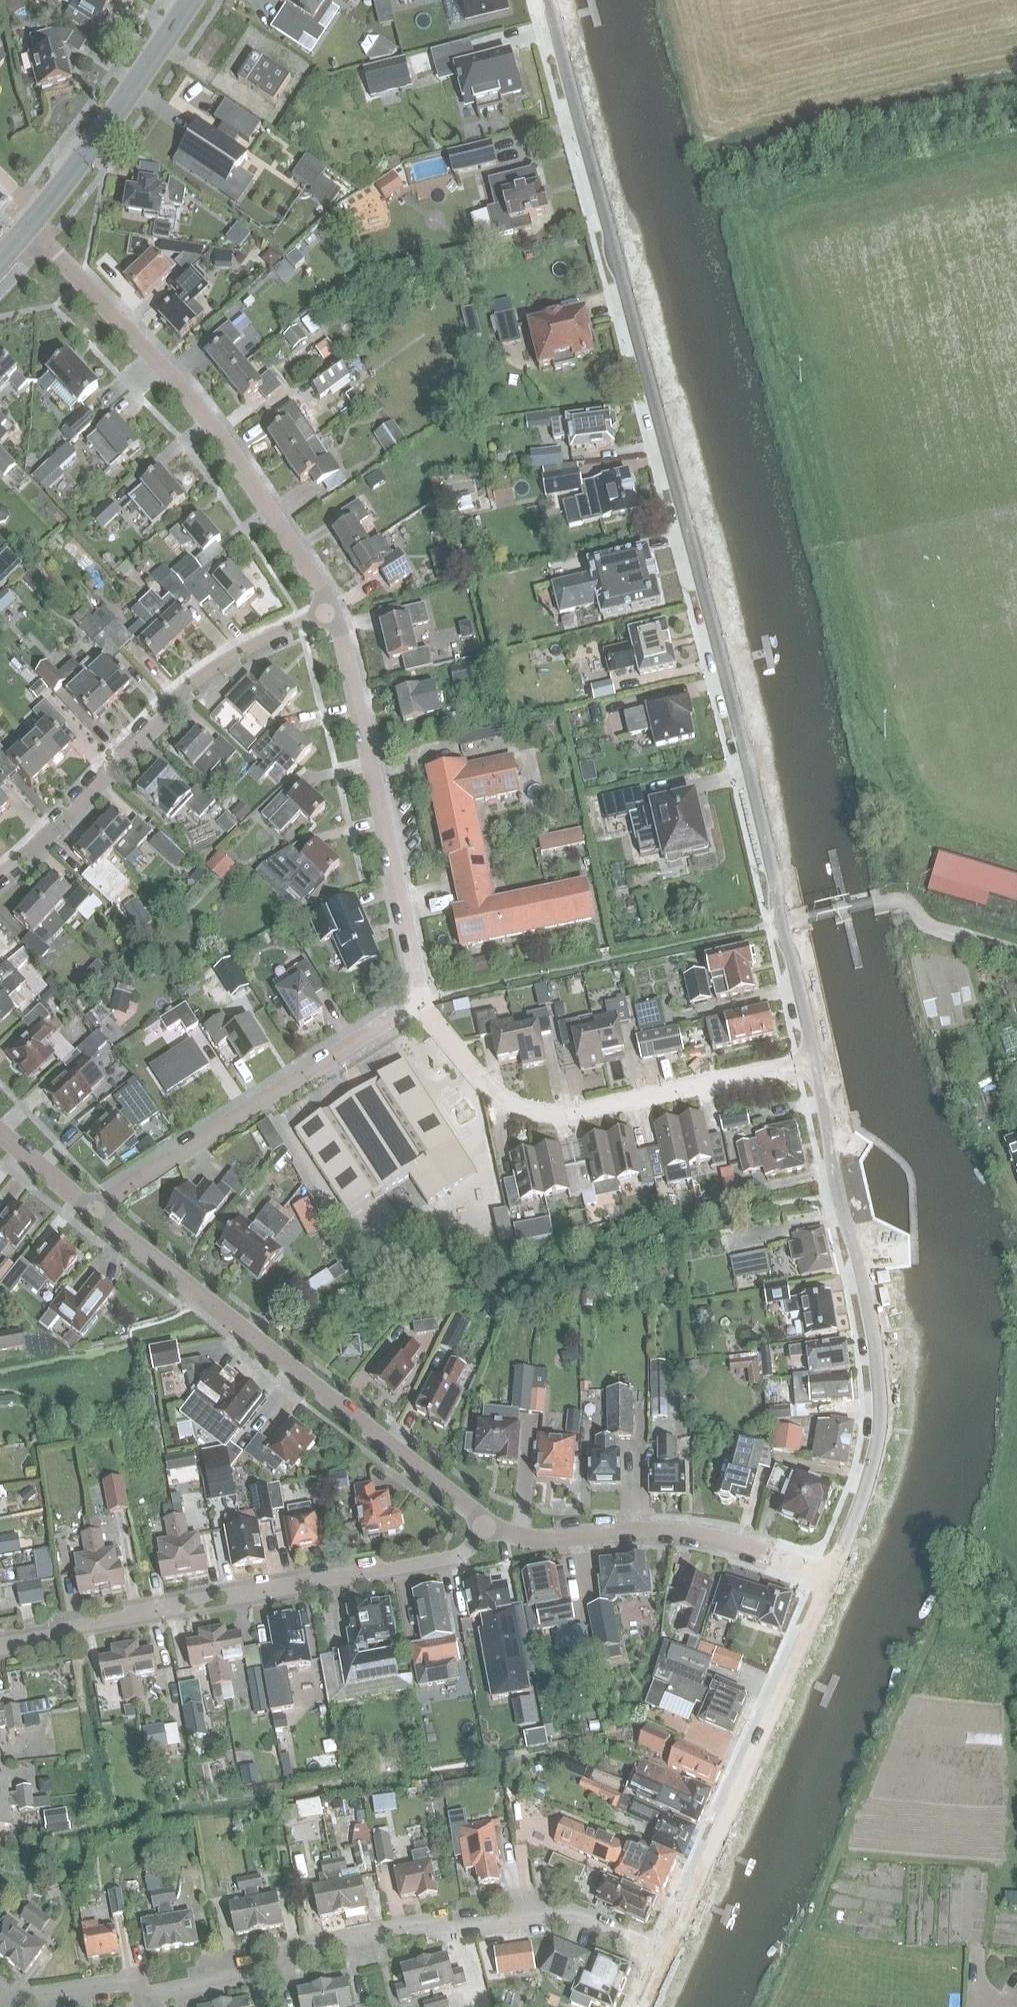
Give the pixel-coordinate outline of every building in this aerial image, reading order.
[(2,4),(11,18),(23,10),(17,0),(9,0),(2,4)] [(65,17),(78,27),(79,27),(80,27),(82,27),(83,27),(84,26),(87,21),(94,26),(96,24),(99,25),(101,25),(104,24),(106,22),(107,19),(108,16),(107,14),(105,11),(112,0),(111,0),(76,0),(65,17)] [(326,2),(323,0),(278,0),(317,26),(331,5),(326,2)] [(374,3),(377,15),(391,11),(388,0),(386,0),(374,3)] [(466,21),(507,11),(504,0),(461,0),(466,21)] [(303,36),(282,22),(275,32),(296,46),(303,36)] [(56,48),(51,32),(30,38),(34,54),(29,56),(38,88),(41,87),(42,90),(51,88),(50,85),(69,79),(68,76),(71,75),(69,67),(66,68),(60,47),(56,48)] [(477,62),(455,68),(459,81),(458,81),(459,86),(466,116),(503,107),(500,97),(520,92),(510,53),(492,58),(491,58),(491,59),(490,59),(490,60),(489,61),(489,62),(481,64),(481,63),(480,63),(480,62),(479,62),(478,62),(477,62)] [(290,80),(254,57),(238,81),(273,105),(290,80)] [(354,73),(361,99),(362,98),(361,93),(400,83),(395,62),(354,73)] [(249,143),(261,125),(226,102),(214,119),(249,143)] [(186,136),(176,151),(192,162),(189,166),(206,178),(209,173),(222,182),(230,169),(233,171),(243,156),(244,156),(195,123),(195,124),(197,125),(188,138),(186,136)] [(447,152),(453,172),(494,161),(488,140),(447,152)] [(313,190),(326,170),(307,157),(293,176),(313,190)] [(387,175),(398,192),(417,181),(406,163),(387,175)] [(534,177),(537,173),(533,171),(530,174),(489,184),(495,208),(488,210),(495,239),(532,229),(529,220),(547,215),(543,198),(541,198),(538,188),(537,188),(534,177)] [(174,181),(168,180),(166,192),(153,190),(154,185),(135,182),(133,192),(128,191),(125,211),(143,214),(143,219),(157,221),(160,204),(181,207),(184,189),(174,181)] [(169,240),(172,226),(155,223),(153,237),(169,240)] [(243,224),(233,235),(243,245),(254,234),(243,224)] [(162,241),(160,250),(201,257),(203,247),(162,241)] [(272,269),(280,259),(271,250),(262,260),(272,269)] [(295,250),(285,259),(295,269),(304,260),(295,250)] [(171,272),(154,253),(126,280),(143,299),(171,272)] [(187,273),(186,271),(170,287),(178,296),(159,315),(180,338),(195,323),(194,322),(204,313),(190,299),(206,283),(192,268),(187,273)] [(591,334),(585,310),(529,324),(540,369),(554,365),(555,371),(577,365),(576,360),(596,354),(595,351),(597,346),(594,336),(591,334)] [(520,343),(512,313),(491,319),(495,335),(498,334),(502,347),(520,343)] [(225,379),(244,364),(231,347),(241,338),(229,323),(213,337),(221,346),(207,357),(225,379)] [(307,340),(297,326),(284,336),(294,350),(307,340)] [(325,361),(337,352),(327,340),(315,349),(325,361)] [(9,381),(17,390),(26,382),(0,355),(0,389),(9,381)] [(71,358),(68,355),(38,383),(47,392),(50,389),(70,411),(78,404),(78,405),(98,387),(79,367),(81,365),(73,357),(71,358)] [(349,376),(337,360),(307,382),(319,398),(349,376)] [(258,381),(244,364),(225,379),(244,401),(258,390),(266,400),(281,387),(269,373),(258,381)] [(352,405),(360,398),(354,390),(345,396),(352,405)] [(375,415),(384,408),(378,399),(368,406),(375,415)] [(303,446),(315,438),(293,404),(277,415),(284,425),(268,435),(284,459),(303,446)] [(96,419),(86,408),(67,426),(57,436),(65,445),(70,441),(71,442),(96,419)] [(617,417),(610,413),(550,422),(553,440),(570,437),(572,452),(615,446),(613,435),(619,430),(617,417)] [(139,445),(116,418),(101,432),(100,431),(87,442),(111,469),(121,461),(121,462),(139,445)] [(406,442),(393,422),(373,435),(386,455),(406,442)] [(327,456),(315,438),(303,446),(284,459),(300,483),(315,474),(322,484),(338,473),(327,456)] [(59,471),(76,455),(67,445),(41,470),(35,476),(35,477),(33,479),(47,493),(64,476),(59,471)] [(0,448),(0,474),(2,477),(15,464),(0,448)] [(562,466),(560,452),(540,455),(542,469),(562,466)] [(184,497),(160,470),(129,498),(136,506),(152,525),(184,497)] [(582,489),(578,470),(542,477),(546,498),(581,491),(581,489),(582,489)] [(639,512),(629,474),(591,483),(594,495),(575,500),(581,525),(613,517),(613,518),(639,512)] [(491,484),(495,505),(519,500),(515,479),(491,484)] [(332,530),(348,555),(368,543),(356,524),(368,517),(357,499),(340,510),(346,521),(332,530)] [(121,514),(109,500),(90,517),(102,531),(121,514)] [(6,510),(0,507),(0,524),(6,521),(9,516),(6,510)] [(221,540),(201,517),(184,531),(179,524),(168,533),(181,548),(193,543),(203,554),(221,540)] [(379,535),(368,543),(348,555),(364,581),(379,572),(389,588),(412,572),(397,549),(391,553),(379,535)] [(660,603),(647,550),(589,564),(592,575),(553,585),(560,615),(600,605),(603,617),(660,603)] [(0,558),(0,584),(21,564),(7,551),(0,558)] [(189,555),(171,572),(172,573),(185,587),(204,572),(189,555)] [(185,587),(184,588),(191,597),(200,607),(210,599),(223,615),(234,606),(237,609),(253,595),(231,569),(229,571),(219,559),(209,568),(204,572),(185,587)] [(151,593),(139,605),(176,644),(195,626),(179,610),(191,597),(184,588),(185,587),(172,573),(171,572),(164,564),(152,576),(160,584),(160,585),(169,596),(168,597),(161,604),(151,593)] [(0,597),(0,613),(3,615),(8,610),(14,604),(4,593),(0,597)] [(103,607),(92,618),(122,650),(134,639),(156,662),(176,644),(139,605),(131,612),(140,622),(128,633),(115,619),(103,607)] [(429,625),(425,605),(401,611),(403,620),(381,626),(389,660),(402,657),(405,674),(432,668),(428,650),(416,653),(410,629),(429,625)] [(90,616),(79,627),(92,641),(103,654),(92,664),(88,660),(79,668),(113,703),(131,686),(116,670),(117,668),(110,661),(122,650),(92,618),(90,616)] [(677,666),(666,624),(630,633),(633,645),(606,652),(612,675),(639,668),(641,676),(677,666)] [(73,661),(66,667),(73,674),(79,681),(67,692),(94,721),(113,703),(79,668),(73,661)] [(46,664),(36,674),(53,693),(65,682),(65,681),(58,674),(47,663),(46,664)] [(482,682),(479,663),(451,668),(455,687),(482,682)] [(297,692),(275,672),(261,686),(248,675),(224,700),(242,718),(255,705),(271,720),(297,692)] [(441,714),(433,680),(416,684),(417,689),(397,693),(403,723),(441,714)] [(591,686),(594,701),(615,696),(612,681),(591,686)] [(48,690),(40,682),(30,691),(37,700),(48,690)] [(692,718),(687,700),(624,715),(629,736),(653,730),(657,747),(694,738),(689,719),(692,718)] [(27,741),(50,766),(70,747),(57,733),(67,723),(46,701),(34,713),(45,725),(27,741)] [(454,730),(467,727),(463,712),(451,715),(454,730)] [(248,751),(257,742),(238,724),(229,734),(248,751)] [(311,751),(288,729),(276,741),(268,733),(250,751),(262,763),(256,769),(264,776),(276,764),(287,775),(311,751)] [(214,749),(199,734),(178,756),(201,778),(216,762),(222,767),(234,755),(221,742),(214,749)] [(50,766),(27,741),(9,758),(0,747),(0,771),(8,779),(16,771),(30,785),(50,766)] [(518,792),(510,757),(465,767),(465,764),(427,772),(445,859),(449,858),(460,907),(453,908),(461,948),(594,919),(586,881),(493,902),(473,802),(518,792)] [(190,794),(161,766),(136,791),(166,820),(182,803),(200,821),(217,804),(199,785),(190,794)] [(323,807),(301,786),(286,802),(279,795),(257,819),(276,837),(296,815),(307,825),(323,807)] [(603,800),(591,802),(596,822),(592,823),(595,836),(603,834),(601,823),(608,821),(628,816),(634,843),(636,843),(639,857),(664,851),(667,864),(682,861),(681,855),(705,849),(708,846),(706,834),(703,835),(698,812),(701,812),(697,796),(648,808),(644,790),(603,800)] [(8,805),(0,796),(0,813),(8,805)] [(242,823),(252,812),(242,803),(232,814),(242,823)] [(92,832),(112,851),(113,851),(124,862),(152,832),(137,817),(129,826),(114,812),(104,822),(103,821),(92,832)] [(226,815),(217,825),(228,836),(238,826),(226,815)] [(542,854),(585,845),(581,829),(539,838),(542,854)] [(112,851),(92,832),(82,843),(83,844),(74,854),(90,869),(81,878),(110,905),(129,884),(104,860),(112,851)] [(152,845),(160,853),(170,842),(162,834),(152,845)] [(291,848),(262,866),(282,886),(291,885),(305,899),(323,881),(339,864),(317,843),(303,859),(291,848)] [(234,866),(218,852),(205,866),(221,881),(234,866)] [(928,891),(985,908),(989,894),(1016,903),(1016,879),(938,855),(928,891)] [(43,886),(33,896),(65,925),(76,913),(92,896),(77,882),(70,891),(54,876),(44,887),(43,886)] [(25,908),(14,919),(30,933),(22,942),(41,960),(49,951),(44,947),(52,939),(65,925),(33,896),(23,906),(25,908)] [(369,932),(355,900),(309,921),(319,944),(331,939),(346,973),(378,960),(367,933),(369,932)] [(152,923),(140,906),(129,914),(140,931),(152,923)] [(15,1008),(18,1011),(26,1004),(15,993),(26,983),(15,972),(31,957),(24,949),(7,963),(6,962),(5,962),(0,967),(0,1023),(15,1008)] [(753,951),(748,949),(706,959),(709,971),(684,978),(690,1004),(708,1000),(706,991),(713,990),(715,999),(753,990),(748,968),(751,967),(756,962),(753,951)] [(321,989),(301,955),(295,959),(300,966),(285,975),(291,986),(276,995),(297,1030),(321,1015),(309,996),(321,989)] [(494,956),(475,961),(478,972),(498,966),(494,956)] [(132,988),(118,984),(110,1012),(126,1016),(132,996),(131,995),(132,988)] [(979,1002),(979,986),(931,988),(932,1023),(961,1022),(961,1003),(979,1002)] [(593,1021),(595,1030),(596,1030),(602,1056),(603,1056),(624,1052),(619,1027),(631,1024),(626,1001),(622,1002),(619,990),(607,992),(610,1004),(605,1005),(608,1018),(593,1021)] [(643,1028),(667,1025),(664,1000),(640,1003),(643,1028)] [(556,1015),(565,1013),(563,1003),(554,1005),(556,1015)] [(160,1020),(167,1031),(180,1023),(186,1032),(199,1024),(185,1004),(160,1020)] [(444,1016),(455,1014),(453,1004),(437,1008),(444,1016)] [(50,1017),(46,1013),(39,1006),(22,1022),(28,1028),(5,1050),(18,1064),(17,1065),(28,1078),(53,1054),(44,1045),(54,1037),(42,1024),(50,1017)] [(774,1037),(767,1009),(705,1025),(712,1052),(774,1037)] [(530,1027),(516,1030),(515,1030),(521,1057),(520,1057),(522,1066),(545,1061),(540,1036),(552,1033),(547,1010),(527,1015),(530,1027)] [(515,1030),(516,1030),(514,1021),(498,1024),(495,1011),(475,1015),(480,1039),(492,1037),(498,1062),(520,1057),(521,1057),(515,1030)] [(229,1030),(220,1016),(201,1027),(214,1048),(225,1042),(240,1065),(265,1049),(246,1019),(229,1030)] [(605,1065),(603,1056),(602,1056),(596,1030),(595,1030),(581,1033),(578,1020),(558,1024),(563,1047),(575,1044),(581,1070),(605,1065)] [(651,1033),(651,1036),(656,1058),(684,1052),(678,1027),(651,1033)] [(102,1042),(93,1032),(73,1049),(76,1052),(63,1064),(70,1072),(47,1094),(49,1096),(53,1104),(56,1104),(59,1107),(57,1109),(66,1115),(67,1116),(104,1082),(81,1058),(93,1048),(94,1049),(102,1042)] [(651,1033),(636,1036),(641,1061),(656,1058),(651,1036),(651,1033)] [(206,1066),(190,1041),(148,1068),(164,1093),(206,1066)] [(295,1132),(294,1132),(346,1212),(347,1212),(346,1211),(371,1195),(374,1199),(410,1176),(430,1208),(479,1176),(456,1141),(404,1061),(404,1062),(378,1079),(379,1080),(356,1094),(360,1100),(348,1108),(326,1122),(322,1116),(296,1133),(295,1132)] [(151,1117),(127,1089),(114,1100),(124,1111),(116,1119),(110,1112),(101,1121),(102,1122),(86,1137),(96,1148),(94,1150),(105,1162),(133,1136),(129,1132),(137,1125),(139,1127),(151,1117)] [(751,1126),(748,1112),(722,1118),(725,1132),(751,1126)] [(705,1117),(680,1122),(689,1166),(714,1160),(715,1168),(727,1165),(721,1136),(709,1138),(705,1117)] [(273,1119),(255,1131),(270,1154),(288,1143),(273,1119)] [(689,1166),(680,1122),(656,1127),(661,1149),(649,1151),(655,1180),(667,1178),(668,1186),(692,1181),(689,1166)] [(752,1155),(799,1145),(795,1125),(756,1134),(758,1139),(737,1144),(741,1162),(753,1159),(752,1155)] [(642,1183),(655,1180),(649,1151),(637,1154),(633,1132),(607,1137),(616,1181),(640,1176),(642,1183)] [(588,1164),(576,1166),(582,1195),(585,1194),(594,1192),(595,1192),(593,1185),(614,1181),(616,1181),(607,1137),(583,1142),(588,1164)] [(1006,1141),(1015,1167),(1016,1172),(1016,1138),(1006,1141)] [(805,1169),(799,1145),(752,1155),(753,1159),(741,1162),(744,1173),(755,1170),(755,1169),(764,1167),(766,1177),(805,1169)] [(560,1147),(535,1152),(544,1195),(567,1190),(569,1198),(582,1195),(576,1166),(565,1168),(560,1147)] [(293,1158),(283,1149),(268,1166),(278,1175),(293,1158)] [(544,1195),(535,1152),(511,1157),(516,1179),(504,1181),(510,1210),(521,1208),(520,1200),(544,1195)] [(251,1186),(230,1169),(212,1192),(203,1184),(192,1197),(184,1191),(166,1214),(195,1238),(215,1213),(213,1211),(230,1190),(241,1199),(251,1186)] [(308,1199),(293,1208),(301,1223),(316,1215),(308,1199)] [(1,1255),(10,1245),(16,1250),(38,1222),(14,1203),(7,1212),(8,1213),(0,1223),(0,1254),(1,1255)] [(238,1263),(278,1215),(267,1206),(257,1219),(258,1220),(251,1228),(240,1220),(218,1247),(221,1250),(219,1253),(219,1255),(219,1257),(220,1259),(222,1260),(223,1261),(226,1262),(227,1262),(229,1261),(232,1259),(238,1263)] [(278,1215),(238,1263),(258,1280),(271,1263),(275,1262),(282,1253),(269,1242),(275,1234),(277,1236),(288,1222),(278,1215)] [(518,1243),(553,1236),(550,1218),(514,1226),(518,1243)] [(832,1270),(823,1228),(793,1234),(795,1243),(788,1245),(792,1263),(799,1261),(802,1276),(832,1270)] [(56,1237),(32,1267),(21,1259),(0,1286),(0,1287),(10,1295),(23,1279),(38,1291),(47,1280),(54,1286),(65,1271),(67,1273),(80,1257),(56,1237)] [(772,1272),(767,1251),(730,1259),(734,1280),(772,1272)] [(344,1275),(338,1266),(328,1272),(327,1270),(305,1285),(312,1296),(344,1275)] [(52,1310),(41,1324),(48,1330),(60,1316),(75,1329),(88,1312),(95,1317),(115,1291),(96,1276),(76,1300),(66,1292),(52,1310)] [(789,1294),(788,1285),(764,1288),(766,1304),(784,1302),(786,1316),(801,1314),(804,1338),(838,1333),(831,1293),(790,1299),(789,1294)] [(469,1324),(454,1316),(439,1345),(454,1353),(469,1324)] [(421,1325),(413,1326),(415,1338),(423,1337),(421,1325)] [(22,1332),(0,1336),(0,1353),(25,1348),(22,1332)] [(70,1332),(63,1341),(73,1349),(80,1340),(70,1332)] [(421,1347),(409,1338),(397,1352),(394,1350),(372,1377),(393,1395),(415,1367),(409,1362),(421,1347)] [(360,1355),(358,1339),(342,1341),(344,1357),(360,1355)] [(175,1342),(149,1347),(153,1369),(180,1364),(175,1342)] [(810,1373),(831,1370),(848,1368),(845,1342),(789,1349),(790,1360),(805,1358),(809,1358),(810,1373)] [(763,1379),(774,1378),(771,1354),(761,1355),(763,1379)] [(180,1413),(178,1415),(222,1449),(225,1451),(226,1449),(231,1443),(236,1436),(265,1399),(241,1379),(240,1380),(228,1370),(224,1374),(215,1367),(207,1378),(203,1375),(200,1362),(200,1359),(181,1363),(185,1385),(189,1384),(190,1389),(193,1388),(197,1391),(180,1413)] [(465,1366),(451,1359),(440,1380),(433,1377),(416,1410),(433,1419),(431,1422),(443,1428),(462,1392),(457,1389),(460,1383),(457,1382),(465,1366)] [(666,1362),(650,1362),(650,1401),(666,1401),(666,1362)] [(469,1437),(468,1453),(475,1453),(475,1457),(488,1458),(487,1462),(517,1464),(519,1425),(520,1413),(529,1414),(532,1370),(514,1369),(511,1411),(506,1411),(484,1409),(483,1423),(477,1423),(476,1438),(469,1437)] [(545,1392),(546,1371),(532,1370),(529,1414),(543,1414),(545,1392)] [(786,1386),(787,1394),(794,1394),(795,1407),(812,1406),(811,1402),(853,1399),(851,1377),(832,1378),(831,1370),(810,1373),(811,1375),(786,1377),(786,1386)] [(169,1392),(185,1389),(183,1373),(167,1375),(169,1392)] [(633,1392),(608,1392),(608,1438),(597,1438),(597,1452),(590,1452),(590,1485),(620,1485),(620,1452),(616,1452),(616,1439),(634,1439),(633,1392)] [(791,1419),(789,1407),(769,1408),(770,1421),(791,1419)] [(582,1433),(586,1412),(576,1410),(572,1431),(582,1433)] [(302,1426),(293,1419),(291,1422),(290,1421),(272,1444),(261,1435),(247,1452),(264,1466),(266,1463),(277,1471),(284,1463),(292,1469),(314,1440),(300,1429),(302,1426)] [(776,1447),(805,1451),(809,1426),(780,1421),(776,1447)] [(833,1424),(820,1422),(817,1444),(814,1463),(851,1469),(854,1426),(833,1422),(833,1424)] [(769,1445),(740,1437),(732,1467),(726,1465),(717,1499),(720,1500),(722,1505),(729,1507),(734,1504),(736,1505),(738,1499),(751,1503),(759,1475),(753,1473),(755,1466),(772,1471),(769,1445)] [(574,1441),(542,1438),(542,1445),(533,1444),(531,1461),(540,1462),(538,1474),(540,1474),(541,1477),(548,1478),(548,1476),(556,1476),(565,1481),(567,1478),(569,1479),(574,1441)] [(678,1466),(678,1441),(659,1441),(659,1466),(650,1466),(650,1497),(686,1497),(685,1466),(678,1466)] [(222,1449),(202,1453),(206,1476),(207,1476),(219,1473),(231,1471),(239,1460),(226,1449),(225,1451),(222,1449)] [(786,1469),(788,1457),(771,1454),(772,1466),(786,1469)] [(182,1455),(166,1458),(169,1473),(185,1469),(182,1455)] [(798,1477),(779,1470),(770,1492),(787,1499),(786,1502),(787,1503),(781,1517),(800,1525),(800,1526),(803,1533),(811,1537),(818,1532),(828,1506),(830,1506),(836,1490),(799,1476),(798,1477)] [(207,1476),(206,1476),(211,1501),(235,1497),(231,1471),(219,1473),(207,1476)] [(333,1476),(335,1490),(349,1488),(347,1473),(333,1476)] [(128,1509),(123,1479),(102,1482),(108,1513),(128,1509)] [(279,1484),(267,1486),(272,1511),(284,1509),(279,1484)] [(374,1497),(372,1485),(355,1489),(364,1538),(370,1537),(371,1540),(380,1538),(380,1535),(398,1532),(401,1526),(400,1518),(394,1514),(391,1515),(387,1494),(374,1497)] [(274,1522),(272,1511),(267,1486),(251,1490),(256,1512),(241,1515),(251,1566),(267,1563),(259,1525),(274,1522)] [(28,1503),(37,1495),(31,1488),(22,1496),(28,1503)] [(171,1496),(173,1504),(175,1519),(184,1518),(180,1494),(171,1496)] [(311,1517),(309,1506),(287,1510),(289,1521),(285,1522),(291,1552),(293,1552),(295,1554),(301,1553),(302,1550),(321,1546),(315,1516),(311,1517)] [(251,1566),(241,1515),(225,1518),(228,1531),(227,1531),(234,1569),(251,1566)] [(184,1518),(175,1519),(185,1577),(207,1574),(203,1549),(201,1550),(199,1535),(189,1537),(186,1517),(184,1518)] [(163,1581),(185,1577),(175,1519),(165,1521),(169,1541),(159,1542),(162,1557),(159,1557),(163,1581)] [(92,1533),(103,1592),(124,1588),(120,1564),(118,1565),(115,1550),(106,1552),(102,1532),(92,1533)] [(81,1596),(103,1592),(92,1533),(82,1535),(85,1555),(76,1557),(79,1571),(77,1572),(81,1596)] [(18,1535),(0,1538),(0,1556),(21,1553),(18,1535)] [(51,1549),(35,1552),(39,1579),(55,1576),(51,1549)] [(646,1575),(644,1558),(626,1560),(600,1563),(602,1579),(599,1579),(602,1606),(589,1608),(597,1652),(598,1651),(599,1661),(622,1657),(612,1605),(619,1599),(627,1599),(627,1603),(633,1602),(633,1598),(652,1596),(650,1575),(646,1575)] [(558,1624),(573,1622),(574,1622),(570,1601),(569,1601),(563,1568),(523,1575),(529,1606),(525,1606),(522,1607),(527,1634),(541,1631),(540,1627),(555,1625),(558,1624)] [(1,1588),(0,1586),(11,1585),(8,1570),(0,1571),(0,1588),(1,1588)] [(711,1585),(685,1576),(673,1607),(686,1611),(678,1632),(694,1638),(705,1608),(703,1608),(711,1585)] [(771,1595),(723,1580),(718,1595),(724,1596),(716,1618),(735,1625),(738,1615),(762,1623),(761,1626),(781,1633),(792,1599),(772,1593),(771,1595)] [(44,1603),(40,1581),(16,1586),(20,1607),(44,1603)] [(510,1606),(505,1583),(490,1585),(490,1583),(480,1584),(478,1582),(471,1583),(468,1587),(464,1588),(470,1619),(478,1617),(482,1616),(484,1631),(479,1632),(492,1698),(529,1692),(526,1676),(512,1606),(510,1606)] [(444,1601),(442,1589),(413,1594),(422,1643),(411,1644),(419,1687),(459,1681),(455,1662),(458,1661),(448,1601),(444,1601)] [(391,1621),(388,1602),(364,1606),(360,1604),(354,1605),(352,1609),(348,1609),(353,1633),(348,1634),(351,1649),(354,1649),(356,1649),(357,1654),(340,1657),(346,1690),(399,1681),(394,1655),(369,1659),(367,1648),(369,1648),(395,1643),(393,1631),(396,1628),(395,1623),(391,1621)] [(301,1630),(298,1616),(280,1620),(275,1619),(273,1621),(269,1622),(272,1639),(273,1645),(260,1647),(265,1676),(271,1712),(294,1707),(288,1669),(289,1669),(291,1669),(293,1668),(300,1667),(304,1666),(311,1665),(305,1629),(301,1630)] [(568,1630),(565,1631),(568,1649),(572,1671),(591,1668),(587,1646),(584,1627),(568,1629),(568,1630)] [(226,1628),(213,1630),(223,1684),(232,1683),(228,1662),(245,1659),(240,1634),(227,1636),(226,1628)] [(223,1684),(213,1630),(201,1632),(202,1641),(188,1643),(193,1668),(209,1666),(213,1686),(223,1684)] [(124,1646),(134,1700),(144,1698),(141,1677),(157,1674),(153,1649),(139,1652),(138,1644),(124,1646)] [(652,1689),(645,1705),(661,1711),(668,1696),(694,1707),(696,1703),(706,1707),(699,1724),(732,1736),(747,1702),(742,1692),(718,1682),(719,1680),(708,1676),(712,1665),(714,1661),(665,1644),(652,1681),(654,1682),(652,1689)] [(134,1700),(124,1646),(113,1648),(114,1656),(101,1658),(105,1683),(122,1681),(126,1701),(134,1700)] [(714,1661),(712,1665),(716,1666),(735,1673),(738,1674),(738,1673),(743,1660),(717,1650),(717,1652),(714,1661)] [(267,1713),(260,1669),(247,1671),(254,1715),(267,1713)] [(534,1697),(514,1701),(519,1727),(539,1724),(534,1697)] [(49,1701),(19,1707),(20,1709),(20,1713),(21,1717),(51,1711),(49,1701)] [(133,1706),(125,1707),(128,1719),(136,1717),(133,1706)] [(208,1737),(202,1706),(182,1709),(187,1740),(208,1737)] [(21,1719),(21,1717),(20,1713),(20,1709),(19,1707),(17,1707),(4,1709),(5,1714),(0,1715),(0,1722),(21,1719)] [(7,1729),(8,1733),(23,1730),(21,1719),(0,1722),(0,1730),(7,1729)] [(668,1738),(645,1728),(637,1745),(661,1755),(668,1738)] [(548,1745),(545,1731),(524,1734),(527,1749),(548,1745)] [(707,1754),(679,1742),(668,1765),(713,1785),(722,1766),(705,1759),(707,1754)] [(584,1780),(589,1768),(566,1758),(560,1770),(584,1780)] [(626,1790),(637,1794),(644,1778),(681,1795),(679,1800),(684,1802),(685,1801),(702,1810),(710,1791),(638,1760),(626,1790)] [(260,1785),(257,1766),(240,1768),(244,1788),(260,1785)] [(696,1824),(702,1810),(685,1801),(684,1802),(679,1800),(681,1795),(644,1778),(637,1794),(671,1809),(669,1812),(696,1824)] [(32,1800),(31,1788),(17,1789),(17,1794),(7,1795),(5,1779),(0,1779),(0,1803),(32,1800)] [(40,1794),(53,1792),(52,1779),(39,1781),(40,1794)] [(383,1797),(373,1799),(375,1815),(385,1813),(383,1797)] [(667,1817),(622,1797),(616,1810),(657,1828),(657,1830),(651,1843),(655,1845),(682,1856),(694,1829),(667,1817)] [(32,1800),(0,1803),(0,1828),(10,1827),(8,1810),(19,1809),(19,1813),(33,1812),(32,1800)] [(285,1824),(300,1821),(297,1806),(282,1809),(285,1824)] [(66,1810),(44,1813),(47,1828),(69,1825),(66,1810)] [(564,1819),(559,1831),(595,1847),(596,1846),(669,1877),(676,1860),(641,1845),(639,1848),(613,1837),(612,1840),(564,1819)] [(498,1860),(491,1822),(457,1828),(464,1872),(476,1870),(479,1885),(497,1882),(493,1861),(498,1860)] [(595,1847),(559,1831),(554,1842),(615,1869),(613,1874),(661,1894),(669,1877),(596,1846),(595,1847)] [(358,1868),(372,1865),(365,1834),(357,1835),(359,1844),(353,1845),(358,1868)] [(393,1863),(388,1836),(373,1838),(378,1866),(393,1863)] [(429,1863),(427,1851),(411,1854),(414,1866),(394,1871),(400,1899),(417,1895),(419,1900),(437,1896),(429,1863)] [(554,1854),(549,1866),(570,1875),(575,1863),(554,1854)] [(332,1862),(343,1915),(366,1910),(359,1879),(344,1882),(342,1873),(347,1872),(345,1859),(332,1862)] [(320,1919),(343,1915),(332,1862),(321,1864),(323,1876),(320,1877),(322,1887),(313,1889),(320,1919)] [(656,1899),(601,1875),(594,1889),(601,1892),(597,1901),(614,1908),(613,1911),(645,1924),(656,1899)] [(260,1876),(247,1879),(259,1931),(282,1927),(276,1896),(260,1899),(258,1890),(263,1889),(260,1876)] [(236,1936),(259,1931),(247,1879),(237,1881),(240,1893),(245,1892),(247,1902),(228,1906),(236,1936)] [(161,1891),(172,1949),(197,1945),(192,1915),(175,1918),(173,1908),(171,1909),(171,1906),(177,1905),(174,1889),(161,1891)] [(125,1914),(121,1890),(107,1892),(111,1916),(125,1914)] [(147,1953),(172,1949),(161,1891),(150,1893),(153,1909),(159,1908),(160,1911),(157,1911),(159,1920),(142,1923),(147,1953)] [(1004,1894),(1003,1906),(1016,1907),(1016,1895),(1004,1894)] [(20,1919),(30,1926),(40,1911),(30,1904),(20,1919)] [(51,1918),(40,1911),(30,1926),(41,1934),(51,1918)] [(22,1937),(15,1931),(17,1927),(11,1922),(8,1926),(3,1922),(0,1926),(0,1957),(5,1961),(22,1937)] [(95,1923),(82,1925),(88,1960),(119,1955),(115,1928),(100,1930),(99,1930),(98,1922),(95,1923)] [(22,1937),(5,1961),(24,1974),(42,1951),(37,1947),(40,1943),(33,1938),(30,1942),(22,1937)] [(554,1941),(541,1973),(576,1988),(573,1994),(575,1995),(572,2004),(580,2006),(589,2006),(591,2002),(604,2006),(614,2006),(630,1969),(597,1956),(596,1958),(554,1941)] [(530,1943),(505,1946),(508,1972),(534,1969),(530,1943)] [(424,1961),(432,1990),(453,1984),(454,1988),(466,1985),(462,1970),(451,1973),(447,1955),(424,1961)] [(411,1996),(432,1990),(424,1961),(403,1967),(408,1985),(395,1988),(399,2003),(412,2000),(411,1996)] [(322,1986),(326,2006),(351,2006),(346,1981),(322,1986)] [(322,1986),(298,1990),(301,2006),(326,2006),(322,1986)] [(446,1998),(435,2001),(437,2006),(449,2006),(446,1998)]
